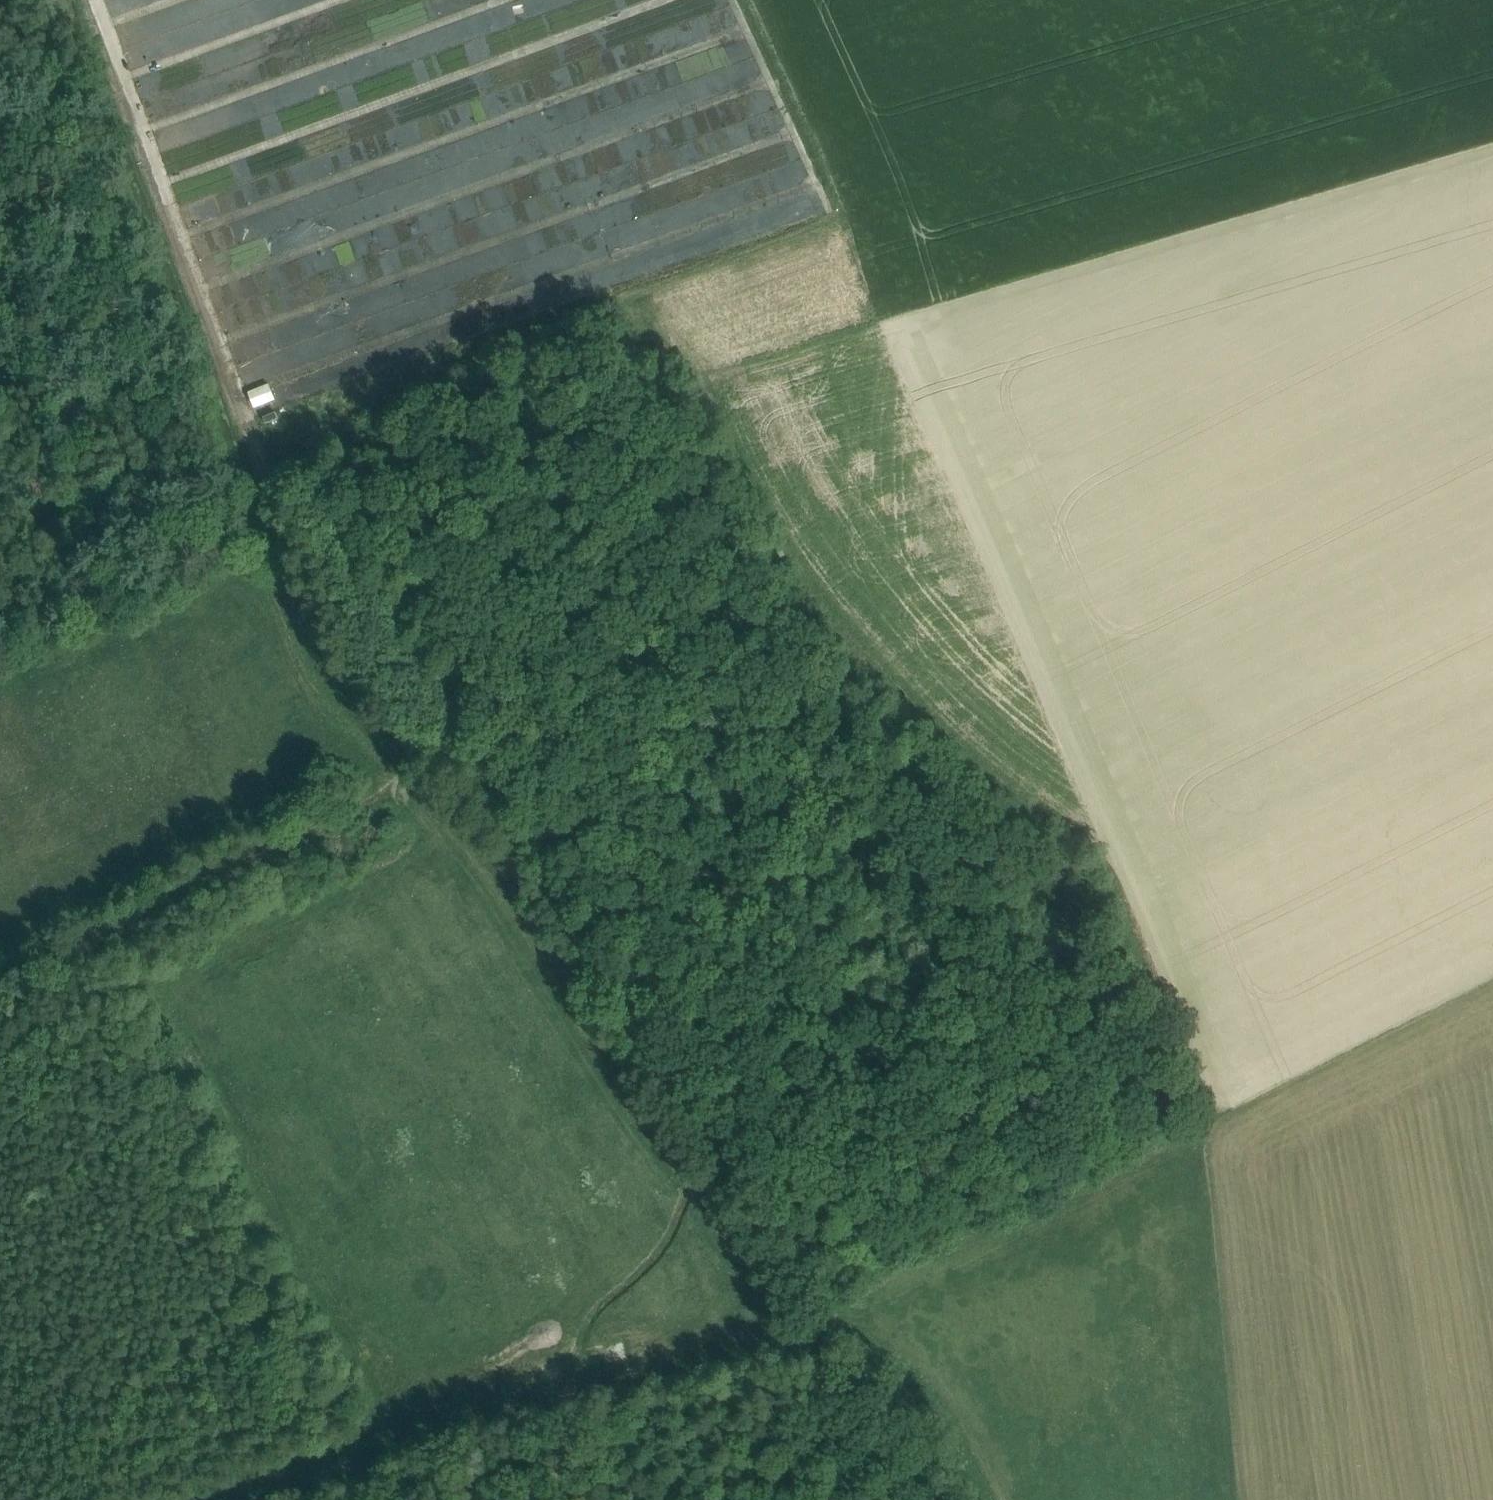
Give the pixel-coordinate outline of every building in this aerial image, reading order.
[(740,94),(741,103),(750,102),(752,112),(763,111),(760,91),(740,94)] [(254,406),(275,398),(269,382),(248,390),(254,406)]
